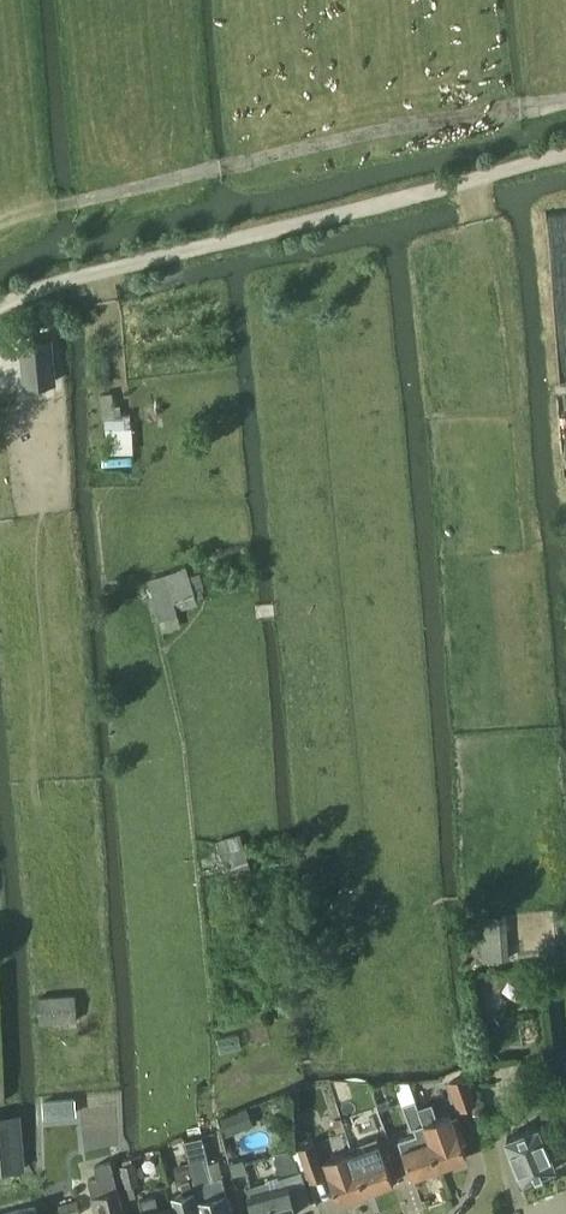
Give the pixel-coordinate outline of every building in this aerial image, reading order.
[(500,916),(480,917),(482,961),(503,960),(500,916)] [(78,1021),(76,995),(39,997),(40,1024),(78,1021)] [(466,1077),(451,1082),(461,1108),(476,1102),(466,1077)] [(558,1105),(555,1103),(554,1103),(553,1102),(551,1102),(549,1102),(547,1103),(545,1104),(544,1105),(543,1107),(542,1108),(541,1109),(541,1110),(541,1112),(541,1114),(542,1116),(544,1118),(544,1119),(546,1120),(548,1121),(549,1122),(551,1122),(553,1121),(555,1121),(557,1120),(557,1119),(559,1117),(560,1115),(561,1113),(561,1111),(561,1110),(560,1108),(559,1106),(558,1105)] [(413,1129),(426,1125),(424,1120),(419,1103),(405,1107),(413,1129)] [(426,1125),(431,1139),(440,1167),(467,1158),(450,1111),(424,1120),(426,1125)] [(342,1119),(333,1122),(338,1135),(346,1132),(343,1121),(342,1119)] [(0,1122),(0,1177),(21,1175),(16,1121),(0,1122)] [(556,1170),(539,1123),(507,1135),(524,1182),(556,1170)] [(185,1138),(204,1213),(233,1213),(223,1177),(213,1180),(200,1126),(187,1129),(190,1137),(185,1138)] [(351,1146),(351,1147),(352,1150),(353,1151),(358,1165),(367,1192),(394,1183),(384,1155),(378,1137),(364,1142),(351,1146)] [(412,1177),(440,1167),(431,1139),(403,1149),(412,1177)] [(326,1176),(315,1143),(300,1149),(311,1181),(326,1176)] [(299,1149),(275,1156),(282,1178),(279,1179),(281,1186),(271,1189),(269,1182),(247,1188),(255,1213),(298,1213),(295,1207),(309,1203),(302,1179),(309,1176),(299,1149)] [(352,1150),(324,1159),(339,1202),(367,1192),(358,1165),(353,1151),(352,1150)] [(141,1183),(136,1162),(121,1166),(125,1187),(141,1183)] [(116,1163),(101,1167),(104,1179),(89,1183),(93,1197),(92,1198),(96,1213),(125,1213),(118,1188),(118,1189),(116,1183),(121,1181),(116,1163)] [(177,1181),(195,1178),(191,1163),(174,1167),(177,1181)] [(173,1195),(178,1213),(202,1213),(195,1189),(193,1190),(190,1180),(181,1182),(184,1192),(173,1195)] [(157,1195),(141,1199),(143,1212),(133,1213),(173,1213),(171,1205),(159,1208),(157,1195)] [(77,1200),(59,1206),(61,1213),(81,1213),(77,1200)]
